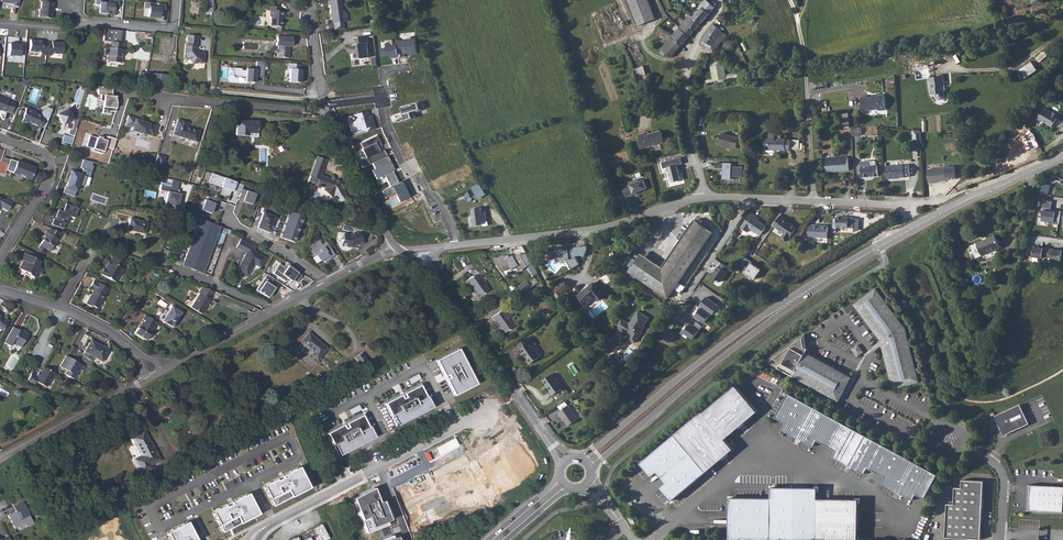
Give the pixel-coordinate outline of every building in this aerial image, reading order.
[(52,0),(41,0),(41,1),(42,1),(42,8),(40,8),(40,17),(52,17),(53,7),(54,7),(55,2),(52,1),(52,0)] [(95,3),(99,4),(98,11),(108,13),(108,10),(113,11),(114,7),(118,7),(119,0),(109,0),(109,1),(104,0),(95,0),(95,3)] [(340,0),(337,0),(327,1),(328,6),(330,6),(331,24),(342,23),(340,0)] [(638,26),(656,19),(648,0),(628,0),(638,26)] [(166,3),(145,2),(145,8),(149,9),(148,17),(160,18),(161,11),(165,11),(166,3)] [(694,17),(701,23),(711,13),(709,11),(712,8),(707,4),(699,10),(694,17)] [(273,27),(280,27),(281,17),(282,17),(282,11),(279,11),(279,7),(270,6),(269,16),(270,16),(270,26),(273,27)] [(685,21),(695,30),(701,23),(694,17),(691,14),(685,21)] [(679,28),(689,37),(695,30),(685,21),(679,28)] [(720,30),(712,24),(708,29),(702,40),(712,46),(720,30)] [(103,40),(109,41),(121,41),(122,30),(104,28),(103,40)] [(681,46),(689,37),(679,28),(671,37),(681,46)] [(197,49),(199,35),(187,33),(186,42),(185,42),(183,57),(192,58),(191,61),(197,62),(197,60),(203,61),(204,51),(198,51),(197,49)] [(355,59),(369,57),(366,43),(369,42),(368,36),(355,38),(355,44),(353,44),(355,59)] [(290,47),(291,38),(275,37),(274,46),(276,46),(276,49),(274,51),(276,53),(276,57),(287,58),(287,50),(287,47),(290,47)] [(681,46),(671,37),(664,42),(664,52),(672,57),(681,46)] [(41,55),(46,55),(47,43),(42,42),(42,41),(29,41),(29,52),(41,53),(41,55)] [(47,43),(46,55),(51,55),(51,53),(63,54),(63,42),(51,41),(51,43),(47,43)] [(122,48),(123,42),(121,41),(109,41),(109,47),(104,47),(104,56),(106,56),(106,62),(121,62),(121,54),(125,54),(126,48),(122,48)] [(21,46),(9,45),(8,56),(21,57),(21,46)] [(265,61),(257,60),(256,69),(246,68),(246,69),(242,69),(242,67),(233,66),(232,75),(245,76),(245,82),(254,83),(255,77),(255,72),(264,73),(265,61)] [(1033,61),(1020,69),(1025,78),(1038,70),(1033,61)] [(302,65),(287,63),(287,69),(289,69),(288,82),(300,83),(302,65)] [(635,68),(639,79),(648,75),(644,65),(635,68)] [(723,65),(712,66),(715,83),(726,81),(723,65)] [(945,86),(943,75),(931,77),(929,66),(916,67),(918,79),(929,77),(931,82),(932,82),(933,87),(931,88),(931,92),(934,94),(935,94),(935,97),(938,100),(943,99),(945,95),(944,89),(943,89),(942,86),(945,86)] [(173,93),(174,76),(146,74),(145,91),(154,91),(173,93)] [(113,87),(99,86),(98,95),(101,95),(101,101),(104,101),(103,113),(111,113),(111,111),(116,111),(117,102),(116,102),(116,99),(116,96),(112,96),(113,87)] [(0,94),(0,108),(6,110),(6,109),(13,111),(16,101),(10,99),(10,98),(0,94)] [(884,112),(883,95),(873,96),(874,98),(867,98),(867,97),(859,97),(860,111),(866,110),(866,112),(874,111),(875,113),(884,112)] [(418,102),(403,107),(406,120),(412,118),(410,112),(420,109),(418,102)] [(36,109),(27,105),(24,113),(24,115),(23,118),(28,120),(29,119),(32,120),(32,121),(37,123),(37,125),(41,126),(46,114),(41,113),(38,112),(36,109)] [(69,106),(68,106),(57,111),(62,120),(66,121),(66,120),(67,122),(66,125),(72,127),(74,120),(72,117),(74,116),(73,115),(75,108),(69,106)] [(1040,119),(1055,126),(1061,115),(1056,113),(1055,114),(1045,109),(1040,119)] [(370,115),(368,111),(353,115),(357,130),(365,128),(365,132),(374,130),(373,128),(375,128),(372,115),(370,115)] [(138,117),(130,114),(127,123),(133,125),(132,129),(146,134),(146,132),(154,135),(158,124),(150,121),(150,122),(138,118),(138,117)] [(179,118),(174,132),(198,141),(201,129),(189,125),(190,122),(179,118)] [(257,131),(257,120),(237,119),(236,133),(248,133),(248,130),(257,131)] [(643,133),(637,135),(641,148),(663,142),(660,131),(644,136),(643,133)] [(737,147),(739,135),(721,131),(719,142),(737,147)] [(74,135),(64,132),(61,141),(71,144),(74,135)] [(913,145),(921,145),(921,132),(913,132),(913,145)] [(106,145),(114,148),(117,137),(109,135),(107,139),(102,137),(103,136),(99,135),(99,136),(91,134),(87,145),(94,147),(94,149),(104,152),(106,145)] [(791,150),(791,142),(787,141),(776,140),(776,135),(770,134),(770,139),(767,139),(766,150),(786,152),(786,151),(790,151),(791,150)] [(372,163),(386,156),(383,151),(380,152),(378,147),(381,146),(376,136),(361,144),(363,149),(361,150),(366,158),(367,158),(371,164),(372,163)] [(799,151),(799,142),(791,142),(791,150),(799,151)] [(166,156),(158,153),(154,166),(162,169),(166,156)] [(343,189),(342,184),(338,180),(335,180),(330,178),(331,176),(323,172),(329,157),(318,153),(308,177),(313,178),(311,182),(315,184),(316,181),(319,183),(319,184),(327,186),(326,188),(334,196),(336,195),(338,198),(340,198),(341,203),(350,199),(345,189),(343,189)] [(11,159),(3,155),(0,164),(0,172),(5,174),(8,168),(11,159)] [(390,187),(398,183),(392,171),(394,170),(386,156),(372,163),(375,169),(372,171),(376,179),(384,175),(390,187)] [(18,160),(12,157),(11,159),(8,168),(14,170),(14,171),(31,177),(32,173),(33,174),(36,166),(18,159),(18,160)] [(670,160),(662,162),(664,168),(668,167),(672,182),(681,180),(677,165),(683,164),(681,157),(670,160)] [(849,171),(847,158),(825,160),(826,174),(849,171)] [(66,187),(64,193),(75,196),(77,191),(79,192),(81,184),(89,187),(92,178),(90,177),(95,162),(84,159),(82,167),(85,168),(83,173),(72,170),(67,187),(66,187)] [(861,178),(878,177),(877,166),(869,166),(869,161),(860,162),(861,178)] [(742,178),(742,167),(731,166),(731,163),(715,162),(715,168),(722,168),(722,180),(730,181),(730,177),(742,178)] [(957,179),(956,166),(946,167),(946,169),(926,170),(927,184),(933,184),(933,182),(947,181),(947,180),(957,179)] [(910,178),(909,167),(886,169),(887,181),(901,180),(901,179),(910,178)] [(243,185),(211,173),(207,183),(232,192),(233,190),(240,193),(242,187),(243,185)] [(649,188),(645,179),(641,181),(639,178),(631,182),(632,185),(624,188),(628,197),(636,194),(636,193),(649,188)] [(170,180),(169,186),(178,188),(179,182),(170,180)] [(394,194),(398,202),(407,197),(399,182),(398,183),(390,187),(382,191),(386,198),(394,194)] [(479,184),(471,188),(478,199),(485,195),(479,184)] [(169,186),(162,185),(161,189),(169,191),(166,203),(178,206),(181,193),(179,192),(180,189),(178,188),(169,186)] [(240,193),(238,199),(251,205),(256,193),(242,187),(240,193)] [(12,200),(0,195),(0,205),(7,209),(12,200)] [(204,198),(201,208),(211,213),(217,199),(208,195),(207,199),(204,198)] [(80,207),(67,202),(64,210),(59,208),(56,217),(54,217),(52,223),(64,227),(66,222),(67,222),(70,214),(76,216),(80,207)] [(473,207),(474,224),(484,224),(483,221),(487,221),(486,210),(482,210),(482,206),(473,207)] [(289,210),(280,237),(295,242),(304,216),(289,210)] [(1060,212),(1042,210),(1041,221),(1048,221),(1048,223),(1059,224),(1060,212)] [(269,230),(274,215),(263,211),(258,227),(269,230)] [(758,236),(764,227),(752,218),(754,216),(749,213),(739,228),(746,232),(748,230),(758,236)] [(786,220),(779,215),(771,227),(781,234),(778,239),(784,243),(787,238),(788,239),(796,228),(786,222),(786,220)] [(859,218),(836,215),(836,225),(858,228),(859,218)] [(229,228),(195,216),(178,262),(212,274),(229,228)] [(144,232),(147,222),(131,218),(127,231),(135,233),(135,230),(144,232)] [(640,253),(628,272),(668,297),(711,230),(692,218),(661,267),(640,253)] [(829,227),(808,226),(807,238),(828,239),(829,227)] [(63,233),(55,229),(52,235),(48,233),(47,232),(45,237),(46,237),(41,247),(45,249),(51,252),(54,246),(56,247),(60,239),(62,240),(64,236),(63,235),(63,233)] [(366,242),(362,231),(361,230),(357,232),(357,231),(352,232),(346,231),(345,237),(344,237),(343,243),(353,245),(361,243),(361,244),(366,242)] [(975,242),(981,255),(999,246),(993,233),(975,242)] [(327,261),(333,257),(328,250),(333,247),(328,240),(324,243),(322,239),(315,243),(317,246),(313,249),(317,254),(318,253),(322,260),(325,258),(327,261)] [(244,255),(235,271),(246,276),(252,265),(259,268),(265,257),(259,254),(259,253),(248,247),(238,241),(233,250),(244,255)] [(981,255),(975,242),(969,244),(974,257),(981,255)] [(587,248),(586,245),(567,249),(547,250),(547,258),(556,258),(556,260),(568,261),(573,268),(580,264),(576,259),(576,255),(581,256),(585,256),(587,248)] [(1036,246),(1031,245),(1029,255),(1039,257),(1039,255),(1044,256),(1045,247),(1036,245),(1036,246)] [(333,257),(338,254),(333,247),(328,250),(333,257)] [(1054,248),(1045,247),(1044,256),(1048,256),(1048,258),(1057,259),(1059,249),(1054,248)] [(39,266),(41,261),(25,252),(21,259),(25,260),(20,269),(25,272),(27,270),(30,272),(29,275),(36,279),(42,268),(39,266)] [(497,262),(502,270),(510,266),(512,268),(517,266),(520,270),(533,262),(526,252),(521,254),(520,253),(515,256),(514,254),(510,256),(509,254),(500,255),(500,257),(495,257),(495,262),(497,262)] [(111,261),(103,275),(117,283),(125,269),(123,268),(126,263),(115,257),(112,262),(111,261)] [(745,272),(756,279),(762,269),(752,263),(753,262),(745,257),(740,266),(747,270),(745,272)] [(712,277),(721,282),(729,268),(720,263),(712,277)] [(279,264),(273,273),(290,285),(292,280),(296,282),(302,276),(288,265),(287,268),(279,264)] [(470,273),(461,279),(467,287),(466,288),(471,294),(477,290),(479,293),(486,288),(482,282),(484,281),(477,270),(471,274),(470,273)] [(274,279),(267,274),(256,290),(268,298),(275,288),(270,284),(274,279)] [(525,279),(516,285),(521,292),(530,286),(525,279)] [(559,280),(551,287),(559,296),(567,289),(559,280)] [(102,303),(110,289),(96,281),(92,288),(95,290),(87,304),(94,308),(95,306),(100,309),(103,304),(102,303)] [(596,300),(602,295),(592,283),(574,298),(582,307),(593,297),(596,300)] [(906,330),(905,325),(901,321),(900,322),(873,286),(854,300),(881,336),(878,338),(881,342),(883,342),(895,386),(918,379),(905,331),(906,330)] [(211,299),(217,292),(205,287),(201,292),(202,293),(193,308),(203,315),(213,300),(211,299)] [(706,297),(700,306),(703,308),(711,314),(718,305),(706,297)] [(184,313),(174,306),(164,321),(174,328),(184,313)] [(500,308),(489,315),(501,332),(510,326),(502,313),(504,312),(500,308)] [(711,314),(703,308),(696,317),(704,323),(711,314)] [(647,317),(635,310),(628,321),(629,322),(628,324),(619,317),(613,326),(623,332),(624,331),(627,333),(628,332),(630,333),(627,338),(633,342),(637,335),(635,334),(638,330),(639,331),(643,325),(642,324),(647,317)] [(156,324),(158,322),(146,315),(144,320),(146,321),(143,326),(141,325),(136,333),(148,340),(154,329),(155,327),(153,326),(154,323),(156,324)] [(2,332),(8,321),(3,317),(2,319),(0,318),(0,331),(2,332)] [(702,327),(697,322),(695,325),(691,324),(685,332),(693,339),(702,327)] [(31,334),(20,327),(19,329),(16,328),(6,343),(12,347),(15,343),(18,346),(19,344),(23,346),(31,334)] [(309,332),(300,341),(313,353),(312,354),(318,358),(327,348),(309,332)] [(837,398),(843,388),(843,387),(846,382),(845,381),(848,375),(803,351),(805,345),(802,344),(801,334),(768,358),(777,363),(776,365),(792,373),(792,372),(831,393),(831,395),(837,398)] [(527,336),(517,343),(519,347),(518,348),(521,353),(523,352),(525,356),(524,357),(528,362),(537,355),(531,345),(532,344),(527,336)] [(105,362),(112,350),(94,340),(87,352),(89,352),(86,356),(95,361),(97,357),(105,362)] [(856,341),(850,346),(855,353),(861,349),(856,341)] [(458,348),(435,360),(454,396),(478,384),(458,348)] [(361,355),(354,360),(361,368),(367,363),(361,355)] [(82,373),(86,368),(68,357),(62,368),(68,372),(66,375),(75,380),(80,372),(82,373)] [(57,380),(60,375),(46,367),(41,374),(39,372),(36,377),(32,374),(29,381),(37,386),(38,383),(48,389),(55,378),(57,380)] [(551,372),(540,379),(547,390),(546,391),(549,395),(563,386),(560,381),(558,382),(551,372)] [(420,384),(384,403),(396,426),(433,406),(420,384)] [(703,412),(643,464),(654,478),(660,473),(669,483),(663,488),(675,501),(735,450),(727,440),(759,412),(736,386),(704,413),(703,412)] [(934,470),(784,389),(771,413),(782,419),(779,425),(811,442),(814,436),(833,446),(830,452),(861,469),(865,463),(881,472),(878,479),(910,496),(913,490),(921,494),(934,470)] [(1020,404),(995,416),(1004,435),(1029,424),(1020,404)] [(574,419),(566,406),(554,413),(557,417),(559,416),(565,425),(574,419)] [(362,414),(327,433),(339,456),(376,437),(362,414)] [(140,474),(151,469),(150,466),(161,461),(155,449),(153,449),(145,431),(132,437),(140,455),(133,459),(140,474)] [(306,490),(294,469),(259,487),(270,508),(306,490)] [(983,480),(962,478),(961,486),(954,486),(953,502),(946,502),(944,535),(980,537),(983,480)] [(1027,509),(1062,511),(1062,504),(1062,486),(1028,484),(1028,485),(1030,485),(1029,509),(1027,509)] [(728,529),(728,536),(857,538),(858,497),(816,496),(817,485),(770,485),(770,496),(729,495),(728,529)] [(374,488),(353,498),(366,534),(387,526),(387,521),(390,520),(382,501),(378,503),(374,488)] [(243,495),(208,514),(218,534),(254,516),(243,495)] [(16,512),(8,516),(15,529),(22,525),(26,523),(28,527),(34,524),(22,502),(13,507),(16,512)] [(165,539),(191,539),(183,524),(163,534),(165,539)]
